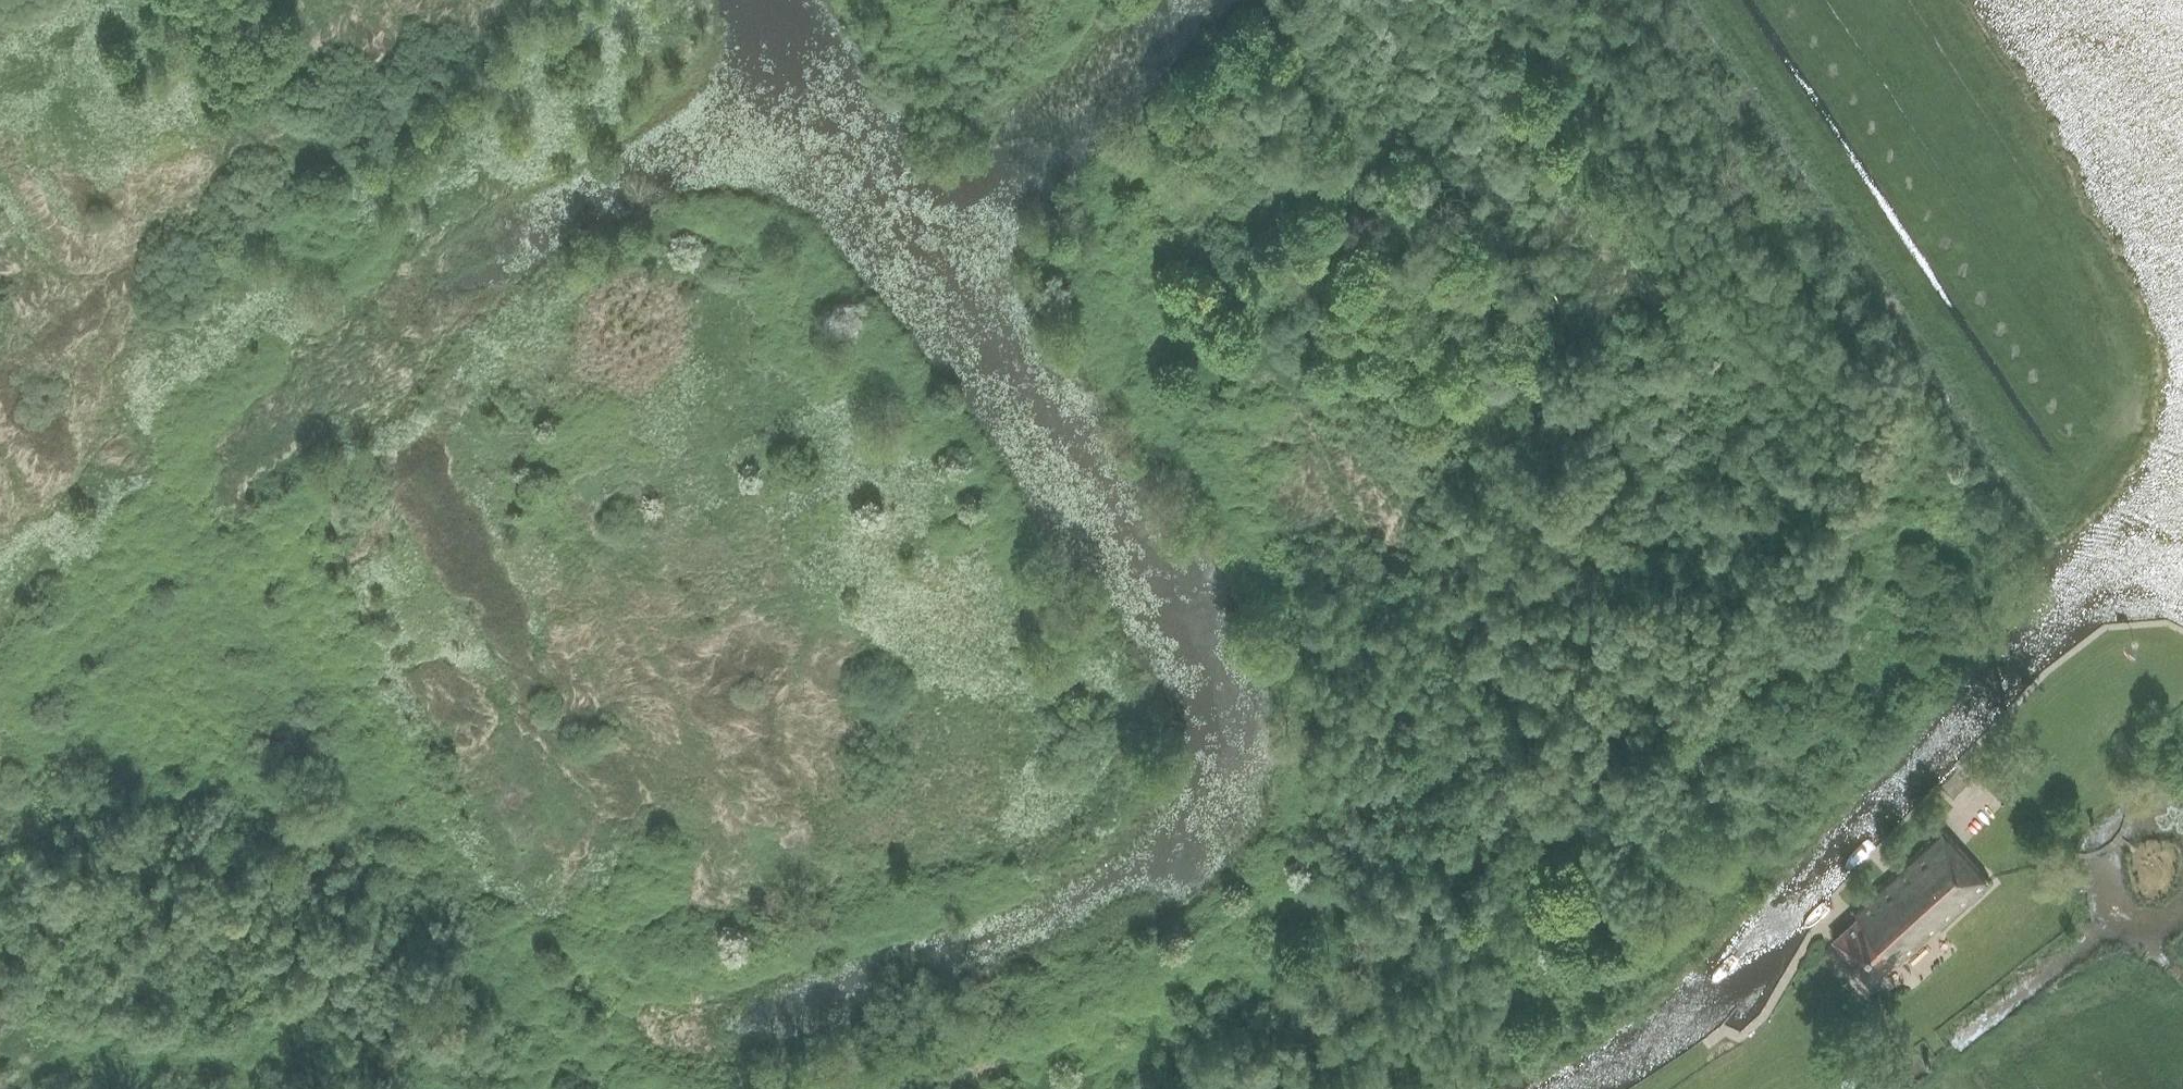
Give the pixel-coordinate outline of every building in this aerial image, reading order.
[(1900,964),(1990,883),(1943,831),(1851,914),(1856,920),(1834,940),(1870,980),(1894,958),(1900,964)]
